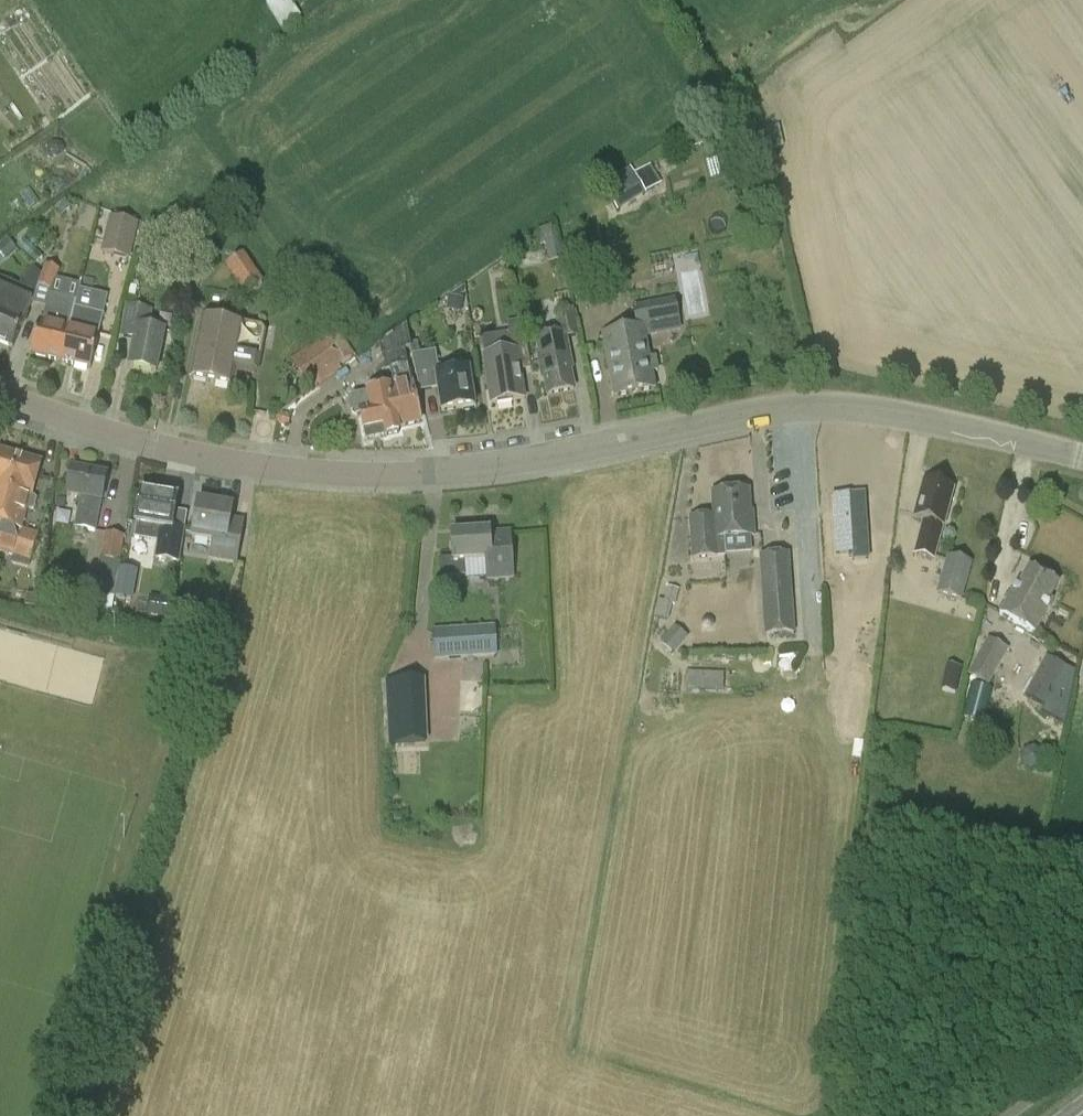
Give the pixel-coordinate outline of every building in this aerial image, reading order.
[(299,18),(292,0),(272,0),(271,0),(280,25),(299,18)] [(48,143),(47,149),(49,155),(55,157),(61,155),(64,150),(63,144),(59,140),(53,140),(48,143)] [(634,177),(630,171),(603,189),(618,212),(657,186),(646,169),(634,177)] [(109,217),(101,253),(130,260),(138,224),(109,217)] [(0,244),(0,254),(6,262),(18,251),(7,238),(0,244)] [(243,254),(224,267),(245,296),(263,283),(243,254)] [(46,265),(37,286),(52,291),(60,271),(46,265)] [(36,294),(15,286),(12,294),(0,289),(0,343),(13,349),(36,294)] [(31,355),(61,362),(73,308),(75,302),(49,295),(43,322),(39,321),(31,355)] [(449,296),(446,311),(461,314),(464,299),(458,298),(449,296)] [(655,389),(653,374),(659,372),(656,357),(650,359),(644,327),(678,321),(674,299),(631,307),(635,328),(602,335),(614,397),(655,389)] [(164,332),(148,329),(152,311),(126,306),(119,338),(135,341),(129,366),(156,372),(164,332)] [(104,316),(73,308),(61,362),(91,370),(104,316)] [(570,363),(568,351),(566,339),(578,337),(573,309),(554,313),(558,335),(538,338),(548,394),(574,390),(569,363),(570,363)] [(232,387),(235,372),(251,375),(256,371),(264,333),(261,328),(245,325),(245,328),(202,319),(190,378),(232,387)] [(420,423),(411,385),(404,353),(410,351),(409,345),(408,345),(404,325),(378,344),(381,357),(383,357),(386,371),(390,370),(395,389),(368,395),(372,414),(360,416),(364,431),(384,427),(386,436),(399,434),(398,428),(420,423)] [(525,399),(520,372),(531,370),(524,330),(485,337),(481,342),(492,405),(525,399)] [(338,333),(292,365),(310,391),(341,370),(339,366),(354,355),(338,333)] [(468,371),(453,374),(451,365),(437,367),(435,352),(419,355),(417,344),(409,345),(410,351),(419,393),(438,388),(442,413),(475,407),(468,371)] [(26,510),(30,511),(33,510),(37,500),(35,498),(32,497),(41,464),(0,452),(0,527),(2,527),(0,533),(0,553),(30,561),(37,536),(20,531),(26,510)] [(66,496),(80,499),(74,528),(96,532),(107,475),(72,469),(66,496)] [(914,520),(921,522),(912,556),(935,561),(953,490),(923,483),(914,520)] [(141,492),(136,525),(133,539),(157,544),(154,560),(179,564),(188,514),(174,512),(176,499),(141,492)] [(747,492),(713,495),(715,518),(691,520),(693,558),(723,556),(721,538),(752,536),(751,519),(749,519),(747,492)] [(854,506),(838,507),(842,556),(858,554),(857,552),(873,551),(868,496),(853,497),(854,506)] [(192,539),(212,543),(209,562),(236,567),(244,521),(231,519),(232,508),(216,505),(217,503),(215,500),(205,499),(202,500),(202,503),(198,502),(192,539)] [(488,579),(513,578),(510,534),(489,535),(489,532),(452,535),(453,559),(440,560),(441,578),(465,576),(464,562),(487,560),(488,579)] [(123,537),(104,534),(97,577),(115,581),(123,537)] [(760,556),(759,556),(764,637),(794,635),(789,554),(760,556)] [(972,564),(947,556),(936,595),(961,602),(972,564)] [(1049,599),(1057,584),(1029,568),(1021,584),(1017,582),(999,615),(1034,634),(1052,600),(1049,599)] [(664,601),(663,604),(672,606),(675,606),(679,590),(667,588),(664,601)] [(141,594),(138,615),(168,619),(171,599),(141,594)] [(497,655),(495,628),(434,632),(435,659),(497,655)] [(671,631),(661,643),(675,655),(685,642),(671,631)] [(987,639),(967,675),(988,687),(1008,651),(987,639)] [(1047,659),(1027,697),(1047,707),(1067,669),(1047,659)] [(686,672),(685,691),(723,692),(723,673),(686,672)] [(428,742),(425,679),(385,681),(387,744),(428,742)] [(971,685),(962,719),(984,724),(992,690),(971,685)]
